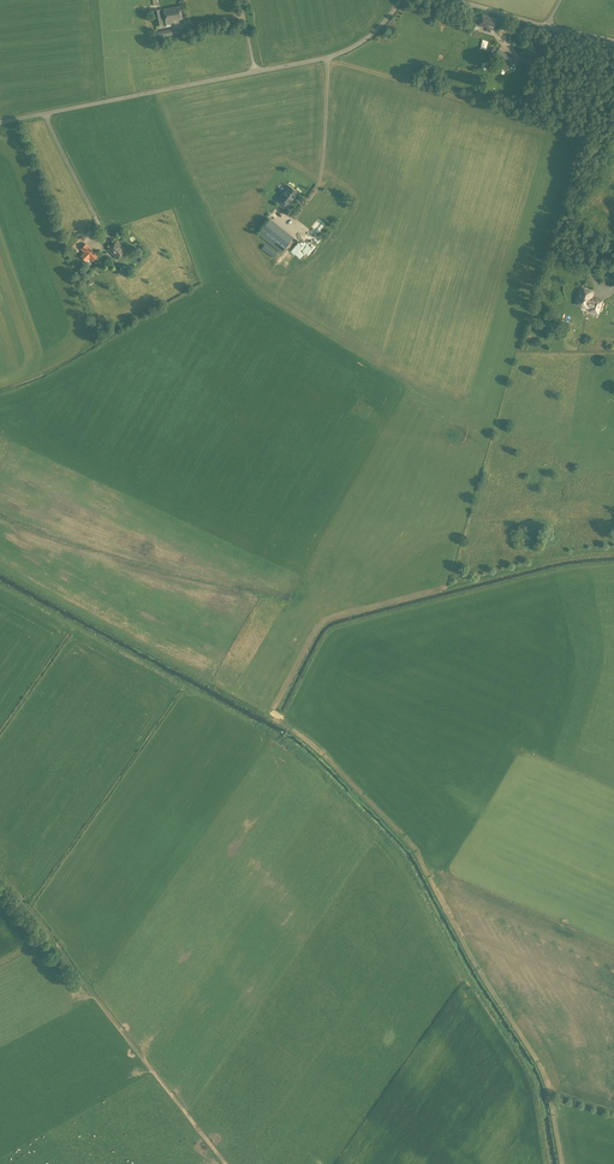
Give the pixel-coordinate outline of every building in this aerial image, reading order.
[(163,9),(166,24),(170,23),(169,20),(182,18),(180,6),(163,9)] [(163,24),(161,9),(153,11),(155,26),(163,24)] [(482,14),(479,25),(487,27),(487,28),(489,29),(489,28),(494,29),(497,18),(482,14)] [(159,37),(172,34),(171,29),(158,31),(159,37)] [(512,59),(499,49),(494,56),(494,57),(492,60),(505,69),(507,66),(512,59)] [(286,198),(293,204),(303,194),(301,193),(303,191),(296,186),(295,187),(294,186),(292,189),(293,190),(286,198)] [(293,237),(270,218),(258,233),(281,252),(293,237)] [(303,232),(307,234),(310,229),(303,225),(300,231),(303,232)] [(76,250),(82,246),(78,241),(73,246),(76,250)] [(126,250),(121,245),(117,241),(108,250),(117,259),(126,250)] [(261,249),(273,257),(277,253),(264,244),(261,249)] [(98,255),(89,246),(85,250),(87,253),(86,254),(87,255),(92,261),(98,255)] [(284,254),(272,268),(277,273),(289,259),(284,254)] [(86,267),(87,265),(90,262),(91,261),(86,257),(84,256),(81,259),(80,259),(79,260),(86,267)] [(602,300),(595,298),(595,299),(591,298),(593,293),(581,289),(576,303),(591,308),(591,310),(598,313),(602,300)]
